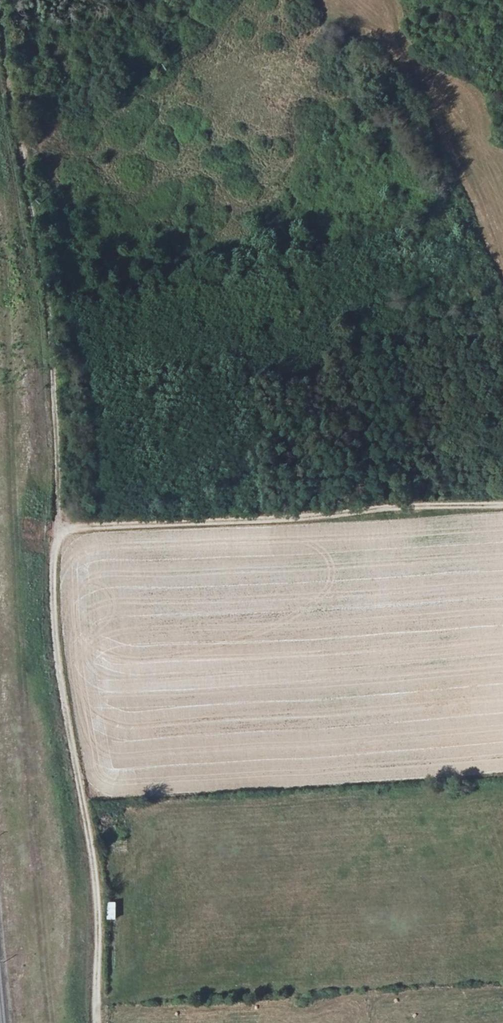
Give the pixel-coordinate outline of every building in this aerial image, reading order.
[(107,901),(107,919),(116,919),(117,901),(107,901)]
